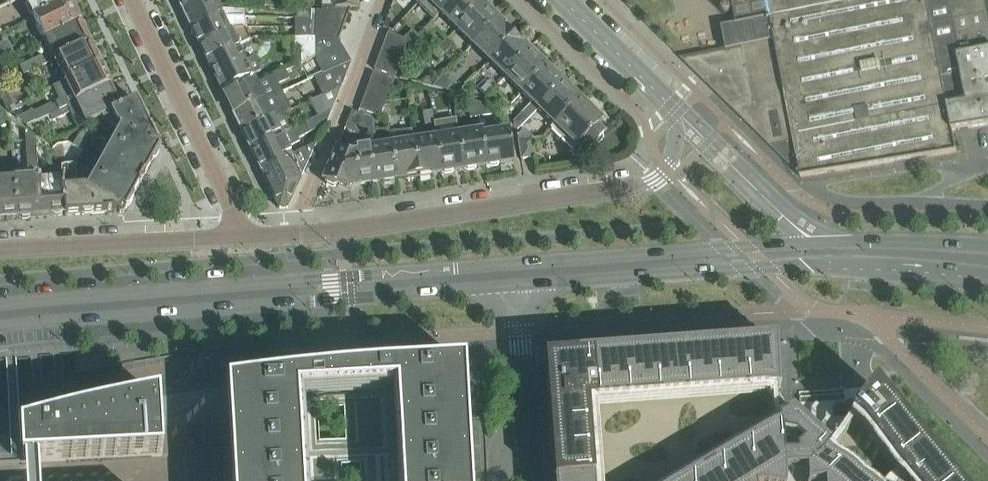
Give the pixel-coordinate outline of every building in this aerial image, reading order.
[(34,17),(69,0),(25,0),(34,17)] [(69,0),(34,17),(44,39),(80,22),(69,0)] [(183,11),(198,3),(218,4),(216,0),(177,0),(183,11)] [(322,10),(348,12),(349,8),(357,9),(358,0),(322,0),(322,10)] [(453,0),(420,0),(417,3),(434,19),(441,13),(453,0)] [(481,4),(480,2),(479,0),(453,0),(441,13),(456,28),(481,4)] [(697,60),(775,45),(801,177),(957,152),(947,100),(942,71),(928,0),(686,0),(697,60)] [(987,107),(987,0),(976,0),(979,21),(964,23),(971,74),(954,77),(959,111),(987,107)] [(244,17),(243,10),(220,9),(218,4),(198,3),(183,11),(192,29),(223,14),(224,17),(244,17)] [(473,44),(497,19),(496,18),(495,15),(491,10),(487,10),(481,4),(456,28),(473,44)] [(316,10),(315,25),(343,26),(348,12),(322,10),(322,11),(316,10)] [(246,27),(244,17),(224,17),(223,14),(192,29),(200,46),(217,38),(216,36),(223,33),(225,37),(232,33),(231,32),(240,30),(244,29),(244,27),(246,27)] [(392,30),(397,24),(388,15),(384,27),(392,30)] [(298,17),(294,18),(294,27),(312,27),(311,17),(298,17)] [(489,60),(515,34),(507,26),(504,26),(497,19),(473,44),(489,60)] [(55,60),(90,43),(86,34),(88,30),(85,24),(81,23),(80,22),(44,39),(55,60)] [(418,49),(429,38),(428,38),(437,29),(430,22),(418,35),(412,43),(418,49)] [(315,39),(338,40),(343,26),(315,25),(315,39)] [(312,38),(312,27),(294,27),(294,38),(312,38)] [(238,45),(250,40),(244,29),(240,30),(231,32),(232,33),(225,37),(223,33),(216,36),(217,38),(200,46),(208,63),(239,47),(238,45)] [(412,43),(418,35),(412,30),(404,38),(407,40),(412,43)] [(389,33),(384,44),(402,52),(407,40),(404,38),(389,33)] [(505,76),(530,51),(523,44),(523,41),(515,34),(489,60),(505,76)] [(315,38),(312,38),(294,38),(295,48),(301,47),(302,62),(315,56),(315,39),(315,38)] [(438,59),(453,45),(447,38),(432,53),(438,59)] [(338,40),(315,39),(315,56),(344,50),(343,49),(340,50),(337,41),(338,41),(338,40)] [(101,64),(100,63),(102,59),(99,53),(95,53),(90,43),(55,60),(65,81),(65,82),(101,64)] [(398,64),(402,52),(384,44),(379,57),(398,64)] [(260,71),(254,57),(245,61),(239,47),(208,63),(222,90),(260,71)] [(344,50),(315,56),(322,74),(323,74),(351,62),(349,59),(346,60),(344,51),(344,50)] [(522,93),(546,67),(539,61),(539,57),(534,52),(531,52),(530,51),(505,76),(522,93)] [(23,74),(45,64),(41,55),(19,66),(23,74)] [(393,77),(398,64),(379,57),(374,70),(393,77)] [(322,74),(314,78),(322,95),(341,86),(351,62),(323,74),(322,74)] [(61,101),(50,106),(54,114),(111,86),(101,64),(65,82),(65,81),(54,86),(54,87),(61,101)] [(532,102),(521,113),(528,119),(539,109),(563,84),(556,76),(556,73),(550,68),(547,68),(546,67),(522,93),(532,102)] [(266,101),(282,93),(278,84),(289,79),(285,71),(258,83),(256,80),(224,95),(233,113),(264,98),(266,101)] [(372,73),(368,86),(389,93),(393,81),(372,73)] [(437,80),(431,74),(422,84),(431,86),(437,80)] [(453,84),(443,75),(438,81),(437,80),(431,86),(447,90),(453,84)] [(486,96),(496,87),(490,80),(480,90),(486,96)] [(7,83),(0,86),(0,96),(6,109),(17,104),(7,83)] [(554,124),(579,99),(572,92),(572,89),(567,84),(563,84),(539,109),(554,124)] [(121,107),(120,104),(123,102),(117,91),(114,92),(111,86),(54,114),(50,116),(52,121),(70,112),(77,128),(100,117),(121,107)] [(322,95),(310,101),(318,116),(331,110),(341,86),(322,95)] [(368,86),(364,98),(384,105),(389,93),(368,86)] [(290,110),(290,109),(282,93),(266,101),(264,98),(233,113),(241,130),(273,114),(274,117),(284,112),(284,113),(290,110)] [(383,109),(384,105),(364,98),(359,110),(379,117),(380,117),(383,109)] [(580,101),(579,99),(554,124),(550,128),(573,151),(577,146),(585,153),(592,146),(594,144),(597,144),(602,139),(602,135),(604,134),(596,127),(601,121),(589,109),(589,106),(584,101),(580,101)] [(156,142),(136,100),(121,107),(100,117),(104,120),(112,116),(116,125),(122,129),(123,128),(156,147),(157,144),(157,143),(157,142),(156,142)] [(479,116),(477,102),(468,100),(470,117),(479,116)] [(498,105),(492,111),(495,114),(499,117),(504,111),(509,106),(503,100),(498,105)] [(482,103),(477,102),(479,116),(482,116),(495,114),(492,111),(485,104),(482,103)] [(293,154),(289,146),(300,141),(298,138),(326,124),(332,110),(331,110),(318,116),(292,129),(250,149),(261,170),(293,154)] [(365,123),(363,116),(351,111),(344,128),(362,137),(366,136),(365,123)] [(433,123),(432,111),(423,112),(425,125),(433,123)] [(292,129),(284,113),(284,112),(274,117),(273,114),(241,130),(250,149),(292,129)] [(32,113),(18,119),(30,126),(36,123),(35,121),(32,113)] [(375,135),(373,120),(363,116),(365,123),(366,136),(375,135)] [(456,119),(434,122),(436,138),(441,171),(442,171),(445,173),(452,172),(454,170),(464,168),(459,134),(458,134),(456,119)] [(141,181),(159,149),(159,148),(156,147),(123,128),(122,129),(116,125),(117,127),(120,129),(103,159),(141,181)] [(34,136),(24,130),(28,173),(37,172),(37,166),(34,136)] [(390,132),(388,134),(390,144),(395,179),(405,177),(408,179),(419,177),(413,141),(411,130),(392,131),(390,132)] [(527,130),(517,135),(518,140),(532,138),(527,130)] [(486,165),(482,135),(480,136),(480,131),(459,134),(464,168),(467,170),(474,169),(476,166),(486,165)] [(513,160),(509,131),(482,135),(486,165),(487,164),(490,166),(497,165),(499,163),(513,160)] [(65,216),(61,167),(47,168),(46,143),(34,136),(37,166),(37,172),(41,216),(51,215),(54,216),(60,216),(62,214),(64,214),(64,216),(65,216)] [(87,189),(87,188),(87,189),(84,187),(78,188),(77,163),(88,144),(77,137),(72,145),(68,142),(62,143),(64,164),(60,164),(61,167),(65,216),(118,212),(118,213),(119,213),(119,212),(121,210),(87,190),(87,189)] [(441,171),(436,138),(413,141),(419,177),(429,176),(432,173),(441,171)] [(532,138),(518,140),(521,159),(535,157),(532,138)] [(293,154),(261,170),(279,208),(287,208),(295,191),(316,143),(313,145),(293,155),(293,154)] [(395,179),(390,144),(368,148),(373,182),(382,181),(385,183),(392,181),(394,179),(395,179)] [(373,182),(368,148),(357,149),(357,153),(351,154),(336,148),(323,180),(325,181),(327,184),(333,187),(336,186),(347,190),(349,186),(373,182)] [(94,175),(77,166),(78,188),(84,187),(87,189),(87,188),(87,189),(87,190),(121,210),(121,209),(124,211),(141,181),(103,159),(94,175)] [(41,216),(37,172),(28,173),(13,174),(14,175),(13,175),(17,217),(19,217),(22,219),(28,219),(30,216),(41,216)] [(13,175),(0,176),(0,219),(3,219),(6,220),(12,220),(14,218),(17,217),(13,175)] [(464,364),(335,372),(296,376),(275,378),(255,381),(227,385),(159,397),(137,401),(111,407),(86,413),(85,413),(82,372),(81,348),(73,348),(72,340),(57,341),(43,342),(29,343),(14,345),(0,347),(0,480),(470,480),(464,364)] [(544,359),(553,480),(863,480),(845,467),(873,443),(898,422),(867,385),(795,390),(791,340),(775,342),(544,359)] [(873,386),(850,415),(903,479),(905,480),(952,480),(873,386)]
